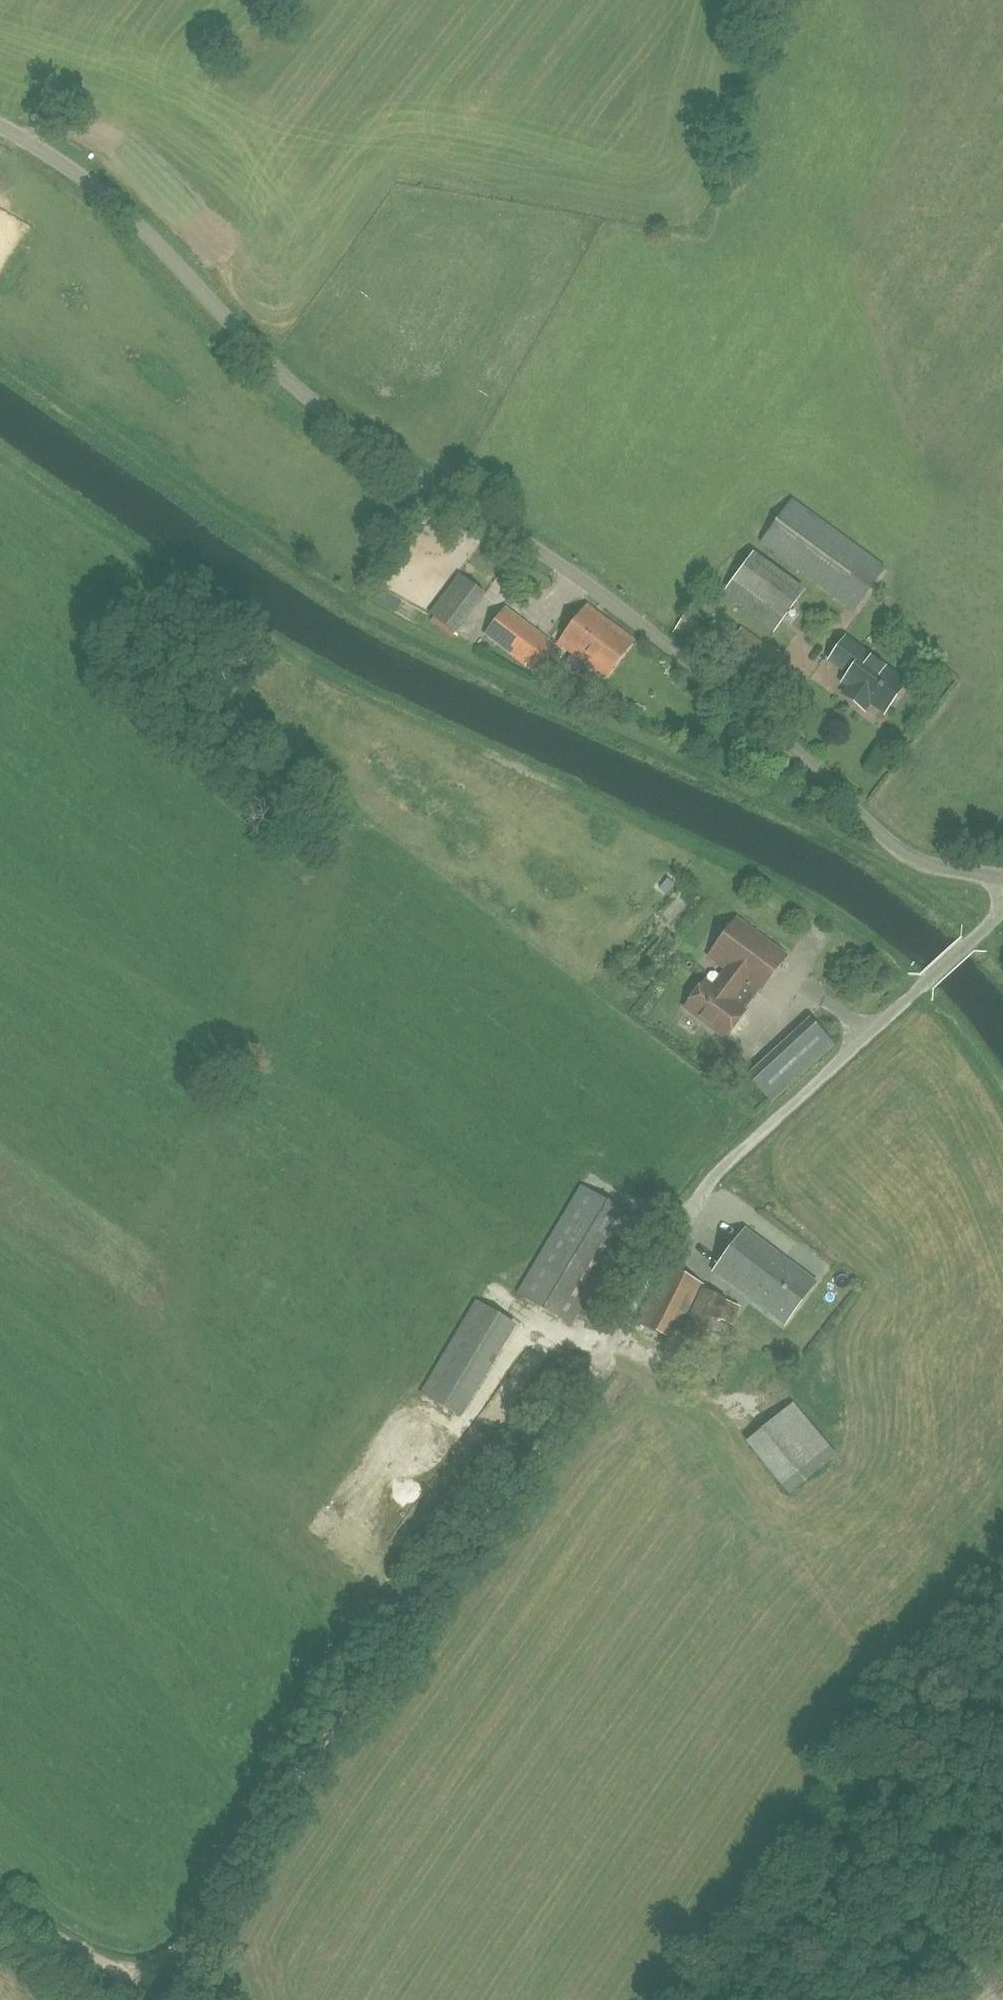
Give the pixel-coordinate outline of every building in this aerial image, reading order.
[(853,612),(886,567),(792,498),(759,543),(853,612)] [(772,633),(805,590),(753,551),(721,594),(772,633)] [(456,633),(485,594),(459,575),(430,615),(456,633)] [(587,606),(559,642),(605,677),(633,641),(587,606)] [(505,609),(486,634),(537,673),(556,648),(505,609)] [(703,649),(714,631),(684,613),(673,632),(703,649)] [(741,627),(716,663),(757,692),(782,656),(741,627)] [(906,679),(846,636),(830,657),(850,671),(844,680),(849,684),(844,692),(865,707),(871,699),(885,709),(906,679)] [(736,919),(707,957),(728,972),(715,990),(704,982),(700,987),(695,988),(688,998),(688,1003),(684,1008),(724,1038),(786,956),(736,919)] [(749,1075),(772,1101),(832,1045),(809,1020),(749,1075)] [(634,1219),(582,1187),(518,1294),(570,1325),(634,1219)] [(809,1276),(789,1261),(745,1229),(713,1273),(783,1324),(814,1281),(809,1276)] [(701,1354),(726,1299),(704,1288),(705,1285),(664,1265),(635,1323),(677,1341),(676,1344),(701,1354)] [(476,1362),(469,1357),(469,1355),(457,1348),(430,1391),(451,1404),(476,1362)] [(790,1496),(837,1456),(793,1403),(745,1443),(790,1496)]
